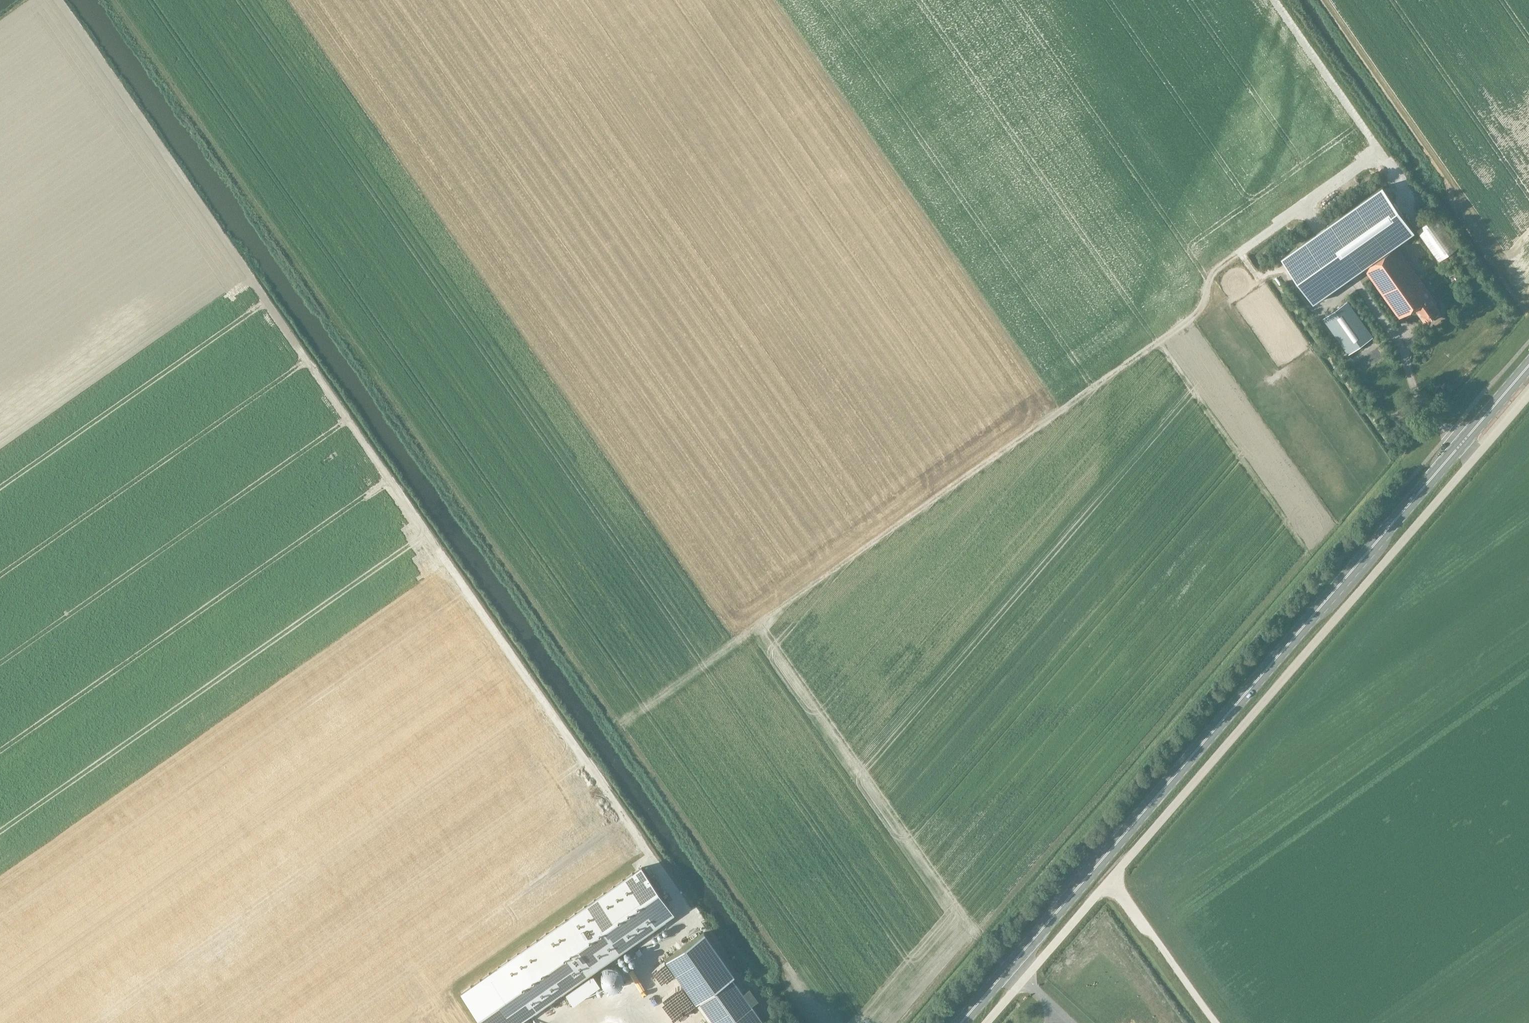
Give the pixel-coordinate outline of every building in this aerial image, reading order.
[(1383,187),(1283,257),(1315,302),(1414,231),(1383,187)] [(1438,214),(1417,229),(1439,261),(1459,246),(1438,214)] [(1435,303),(1437,302),(1397,245),(1365,268),(1400,317),(1415,307),(1425,322),(1440,311),(1435,303)] [(1349,352),(1373,336),(1348,301),(1325,318),(1349,352)] [(1394,332),(1399,324),(1395,321),(1390,329),(1394,332)] [(460,992),(482,1022),(516,1022),(673,913),(640,866),(478,980),(460,992)] [(751,1005),(742,994),(731,977),(733,975),(703,932),(665,959),(710,1022),(763,1022),(751,1005)] [(609,987),(611,987),(613,987),(615,987),(616,986),(617,985),(618,985),(619,984),(620,982),(621,980),(622,978),(622,976),(622,975),(621,974),(621,973),(620,971),(620,970),(619,969),(617,967),(616,966),(614,966),(613,966),(611,965),(610,965),(608,966),(606,966),(605,967),(604,968),(602,969),(601,971),(601,972),(600,974),(600,975),(600,976),(600,978),(600,979),(601,981),(602,983),(603,984),(605,985),(605,986),(607,987),(609,987)] [(592,975),(565,994),(572,1003),(599,984),(592,975)] [(749,989),(742,994),(751,1005),(758,1000),(749,989)] [(554,1009),(546,1010),(547,1020),(555,1019),(554,1009)]
